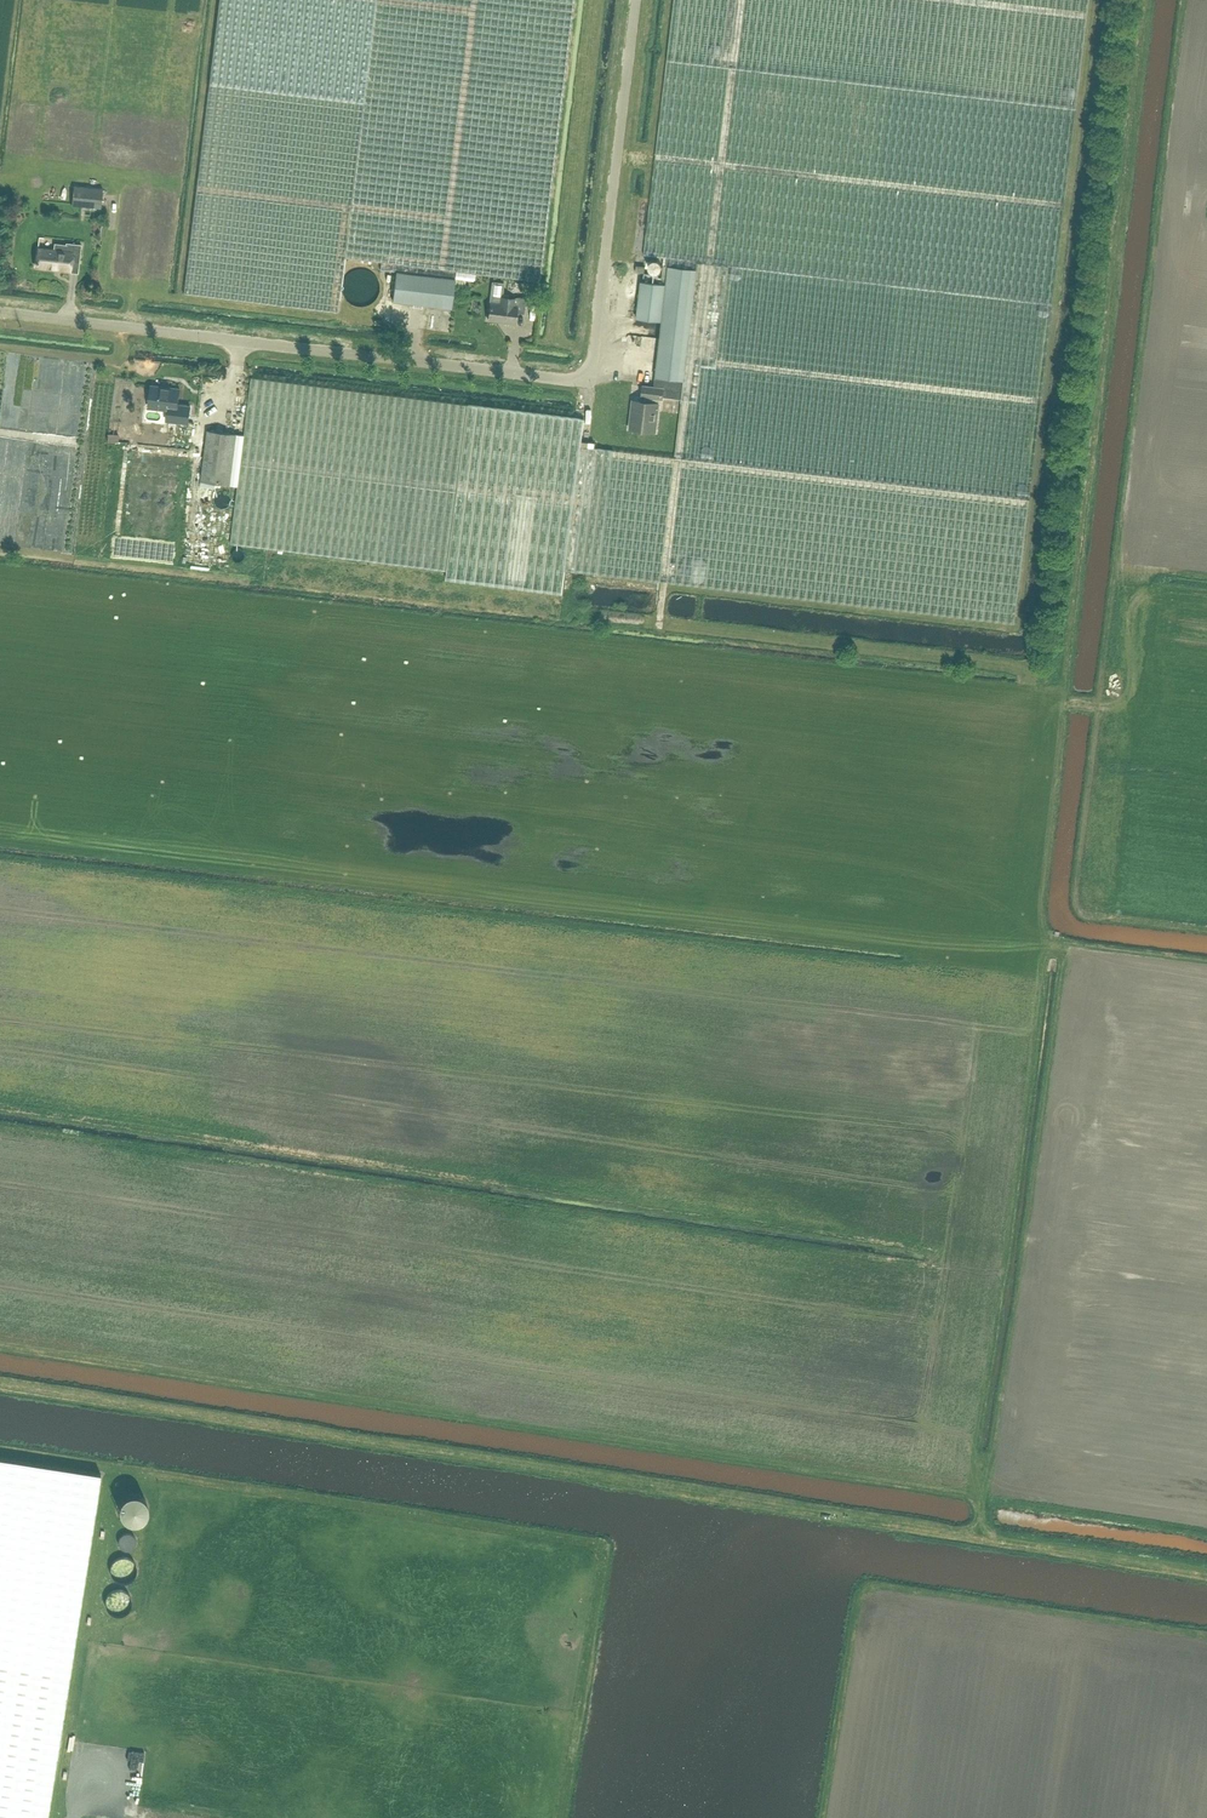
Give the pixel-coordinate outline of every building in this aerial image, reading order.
[(209,83),(184,294),(338,313),(345,257),(381,262),(380,270),(396,272),(392,300),(451,307),(454,286),(464,287),(465,279),(474,281),(475,273),(540,281),(574,0),(219,0),(209,83)] [(575,571),(1014,623),(1029,499),(1075,108),(1088,0),(675,0),(667,60),(644,255),(667,257),(666,265),(663,265),(662,281),(666,281),(666,284),(658,283),(643,281),(641,281),(636,318),(662,321),(655,385),(654,387),(664,388),(663,397),(681,399),(677,445),(675,458),(590,448),(581,446),(566,570),(575,571)] [(100,208),(103,188),(74,185),(71,204),(100,208)] [(79,259),(81,244),(65,242),(65,244),(54,242),(53,249),(37,247),(35,265),(70,269),(71,258),(79,259)] [(654,273),(656,273),(657,273),(658,273),(659,272),(660,271),(661,271),(661,270),(662,269),(662,268),(662,267),(662,266),(662,265),(662,264),(661,263),(660,262),(660,261),(659,261),(659,260),(657,260),(656,260),(654,260),(653,260),(652,261),(651,261),(651,262),(650,263),(649,264),(649,265),(649,266),(649,267),(649,268),(650,269),(650,270),(651,271),(652,272),(653,272),(654,273)] [(643,281),(658,283),(658,275),(644,273),(643,281)] [(525,313),(526,297),(518,296),(517,305),(514,304),(515,298),(500,296),(500,303),(491,302),(489,320),(515,323),(516,312),(525,313)] [(238,486),(231,544),(447,571),(446,579),(563,593),(566,570),(581,446),(584,419),(251,378),(248,406),(234,404),(230,433),(207,430),(200,485),(215,487),(215,483),(238,486)] [(188,423),(190,406),(177,404),(179,388),(150,385),(148,407),(167,410),(167,409),(166,418),(165,420),(188,423)] [(664,388),(654,387),(643,386),(642,397),(645,397),(645,402),(633,400),(629,430),(657,433),(660,399),(663,399),(663,397),(664,388)] [(165,424),(165,420),(166,418),(167,409),(167,410),(148,407),(146,407),(144,422),(165,424)] [(69,1674),(100,1474),(0,1458),(0,1817),(46,1817),(69,1674)]
